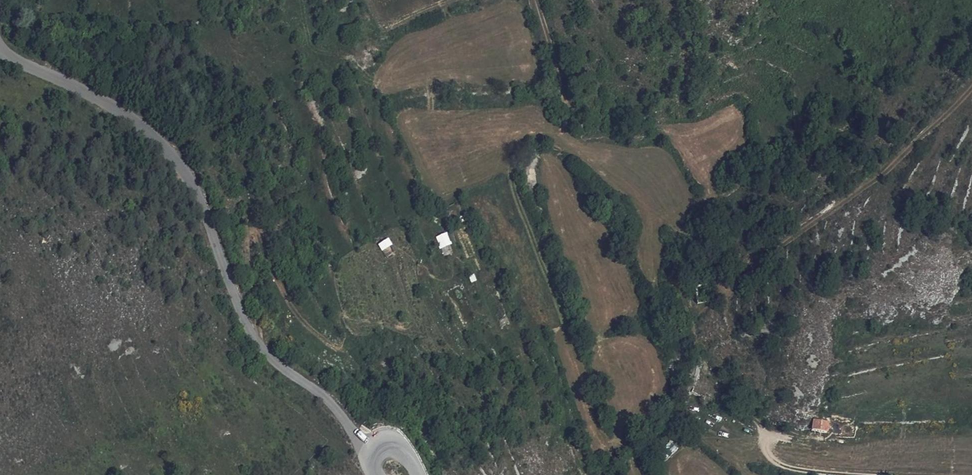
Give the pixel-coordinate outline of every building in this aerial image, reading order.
[(440,248),(451,244),(447,232),(436,236),(440,248)] [(813,420),(812,430),(828,432),(828,420),(813,420)] [(663,445),(666,455),(677,451),(674,441),(663,445)]
